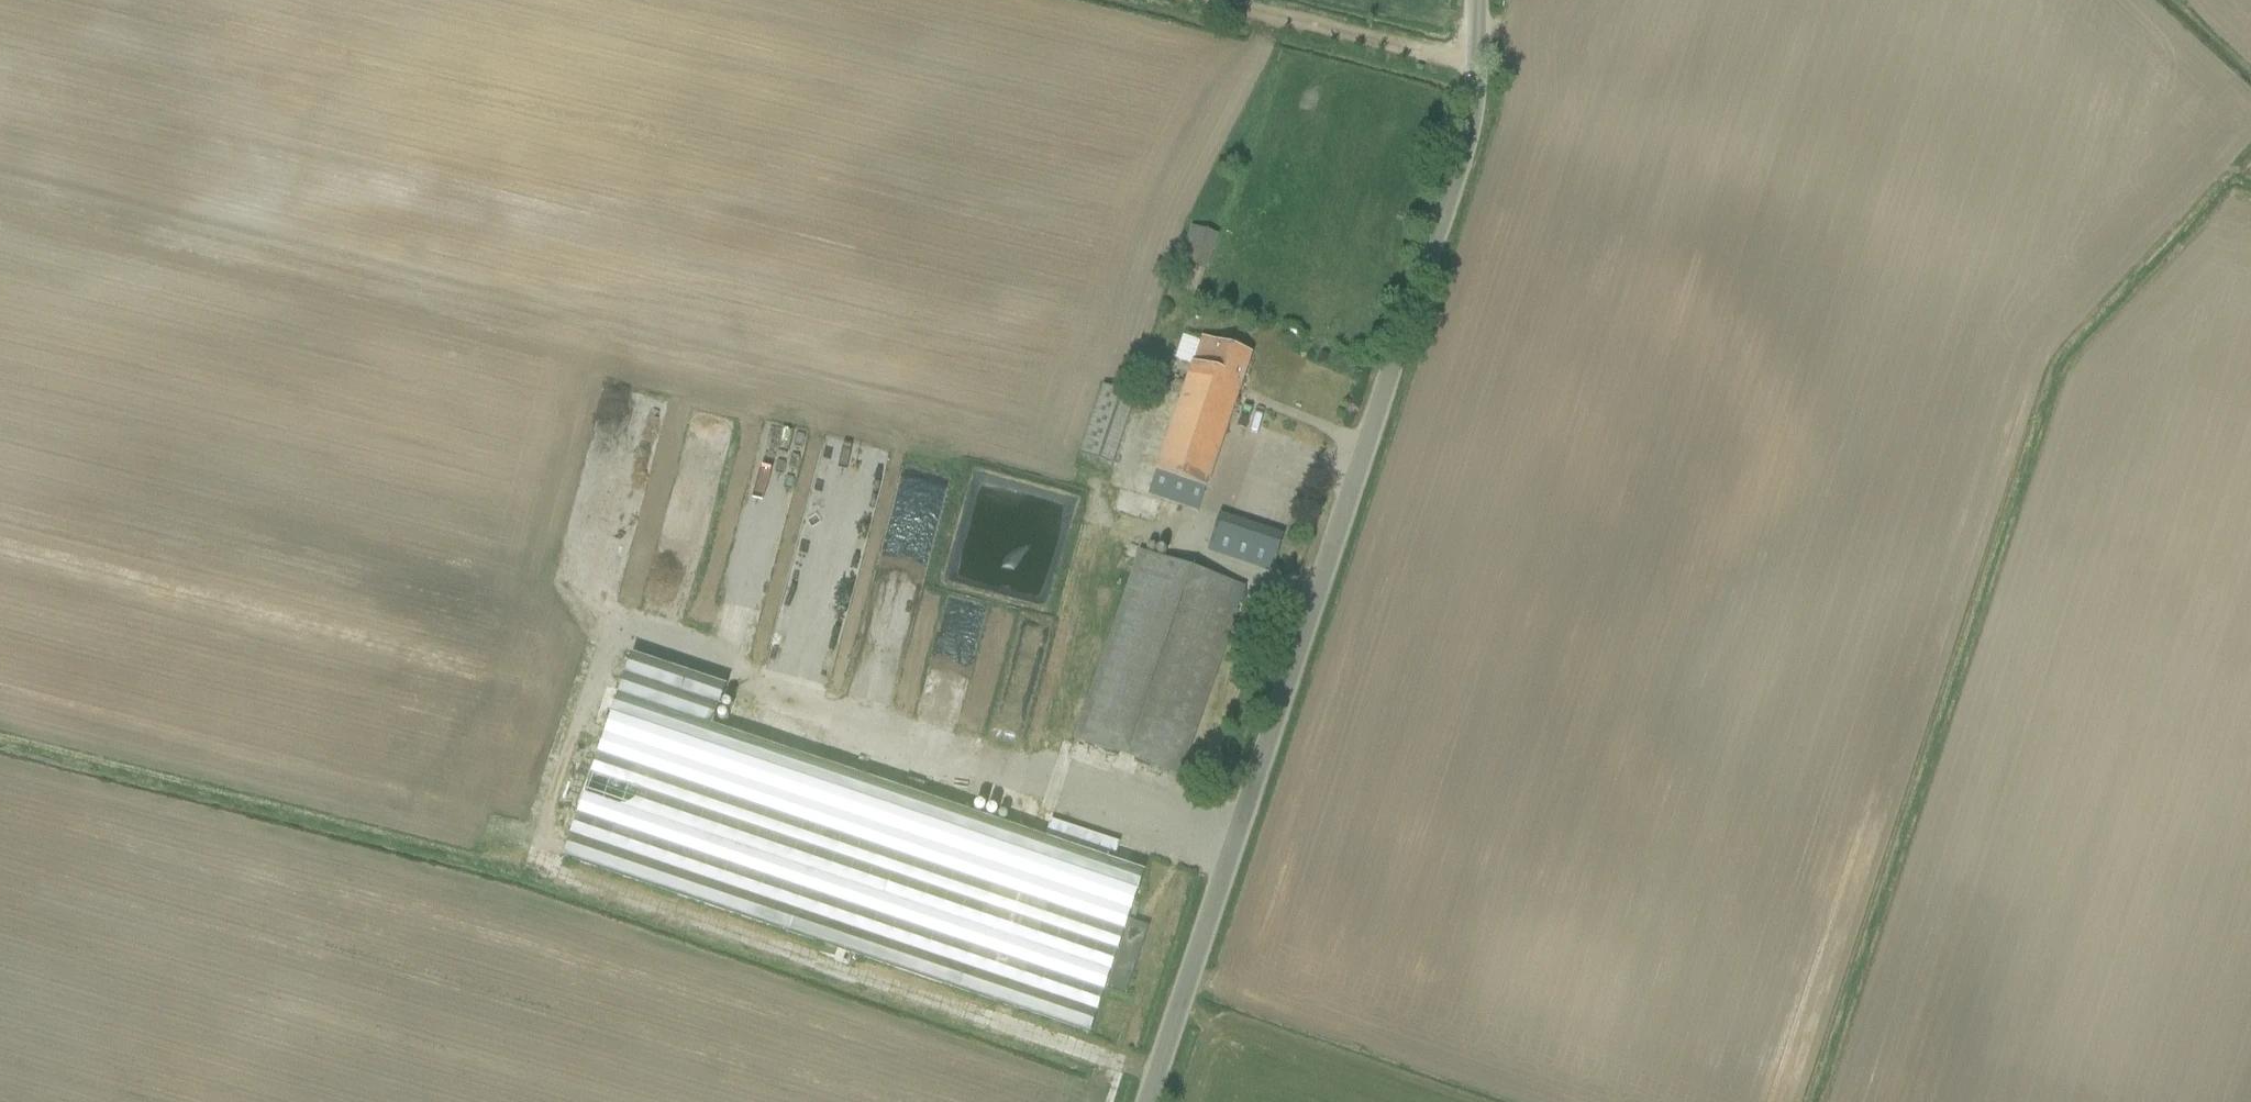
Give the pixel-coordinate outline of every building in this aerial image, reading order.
[(1214,263),(1218,231),(1187,227),(1184,259),(1214,263)] [(1148,496),(1177,505),(1198,512),(1205,489),(1206,489),(1250,357),(1200,340),(1148,496)] [(1101,387),(1078,455),(1111,466),(1134,397),(1101,387)] [(831,583),(859,589),(883,468),(820,455),(804,535),(829,540),(822,570),(833,572),(831,583)] [(1208,552),(1271,573),(1283,537),(1220,516),(1208,552)] [(1074,740),(1157,770),(1178,777),(1245,587),(1141,551),(1074,740)] [(630,664),(564,858),(1090,1036),(1144,876),(1112,865),(1118,847),(1053,825),(1047,843),(713,730),(725,696),(630,664)]
